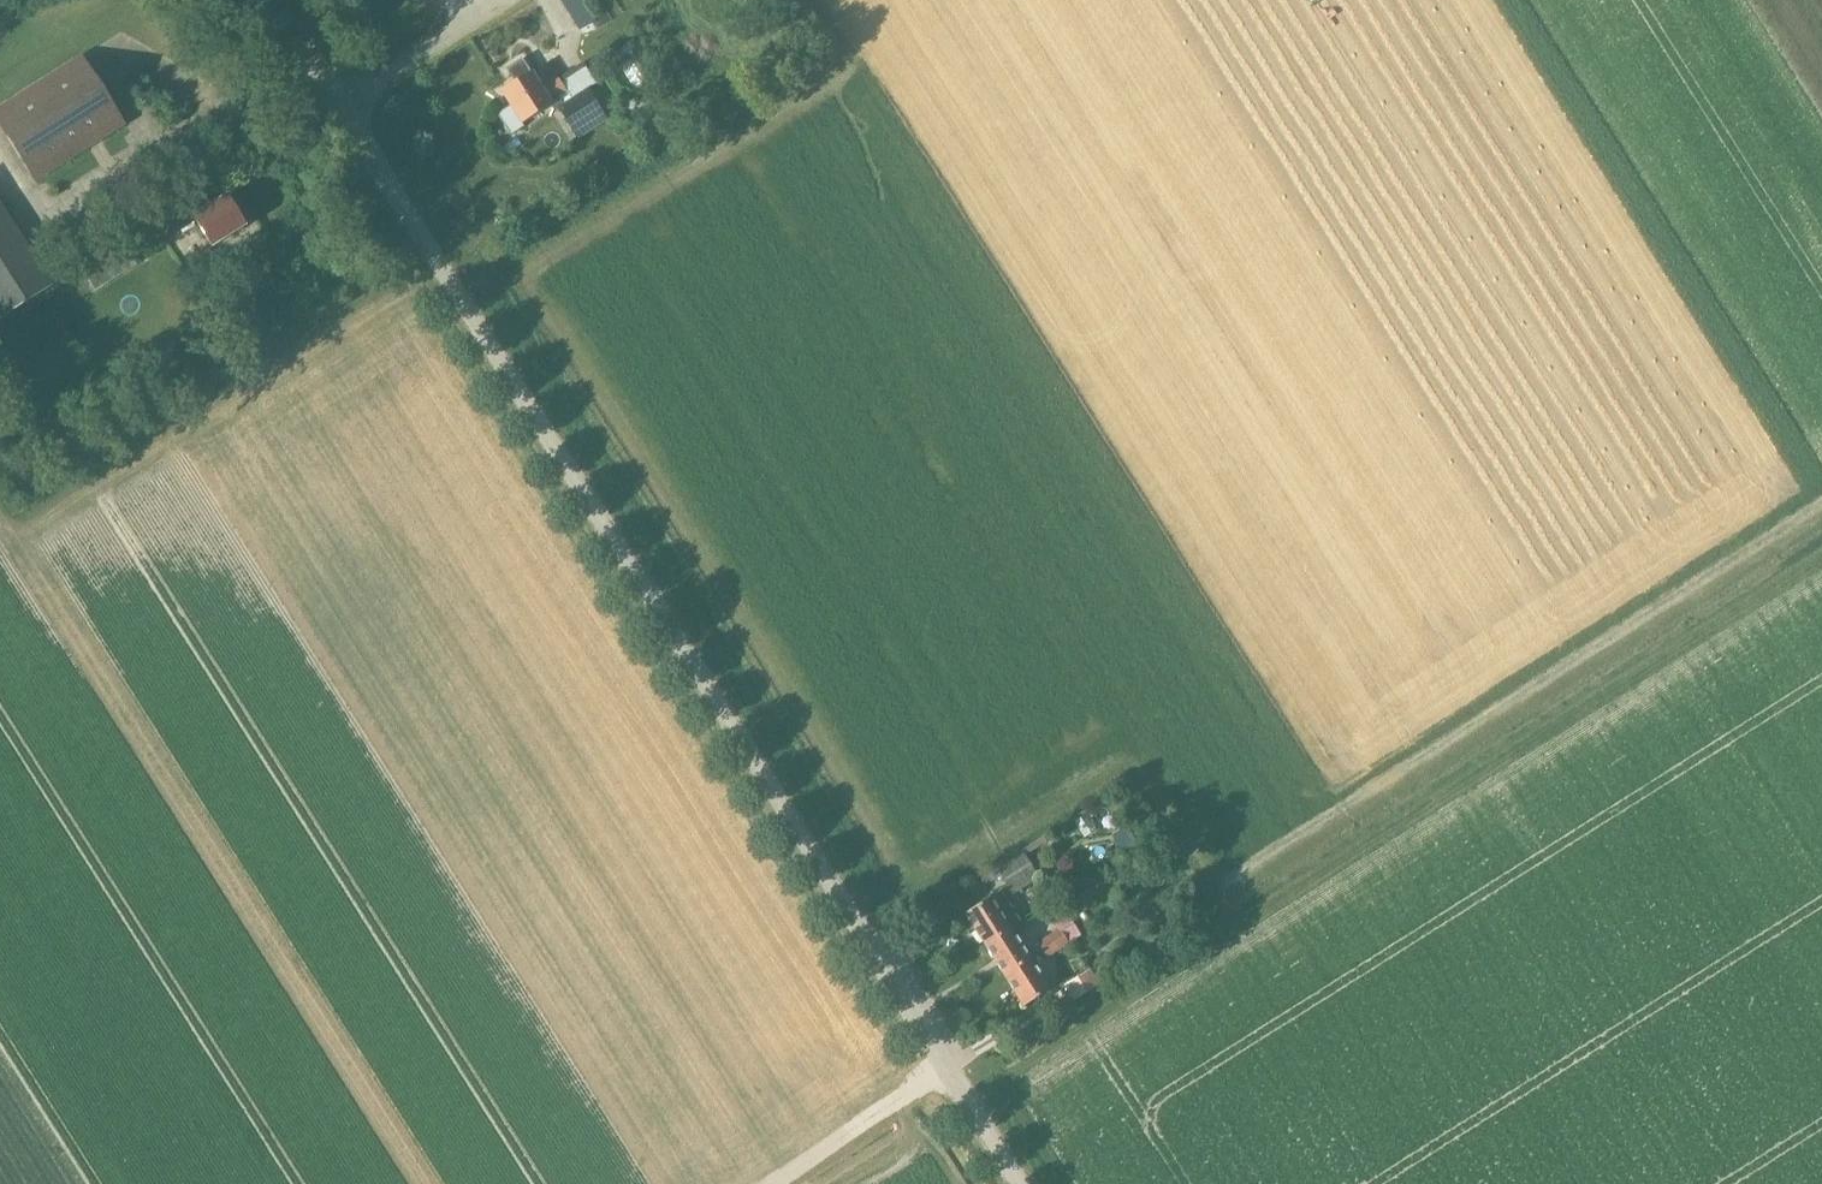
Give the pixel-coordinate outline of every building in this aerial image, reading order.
[(575,21),(590,11),(582,0),(561,0),(575,21)] [(0,108),(0,128),(34,181),(123,124),(80,57),(0,108)] [(547,101),(564,91),(556,78),(539,88),(529,72),(500,91),(520,124),(550,105),(547,101)] [(211,246),(244,226),(226,196),(210,206),(199,189),(162,213),(174,233),(195,221),(211,246)] [(52,285),(0,205),(0,319),(52,285)] [(1038,875),(1021,849),(995,867),(1012,892),(1038,875)] [(983,946),(1009,929),(1020,922),(1000,891),(963,915),(983,946)] [(1068,944),(1057,927),(1046,935),(1056,951),(1068,944)] [(1002,976),(1028,960),(1009,929),(983,946),(1002,976)] [(1046,958),(1056,951),(1046,935),(1035,942),(1046,958)] [(1028,960),(1002,976),(1022,1007),(1048,991),(1028,960)] [(1072,1001),(1097,985),(1088,970),(1063,985),(1072,1001)]
